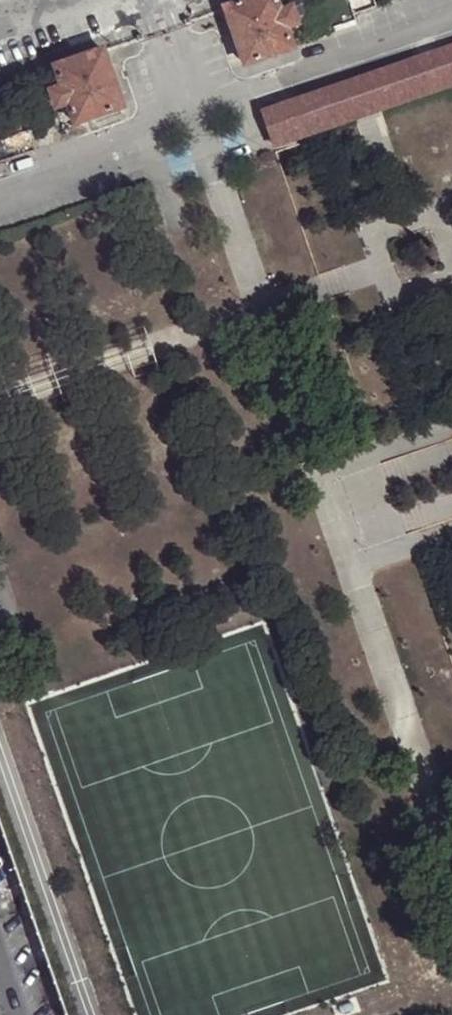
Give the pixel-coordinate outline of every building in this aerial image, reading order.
[(292,7),(289,9),(286,0),(246,0),(225,7),(243,65),(291,48),(285,28),(298,24),(292,7)] [(256,115),(267,146),(451,81),(451,47),(256,115)] [(35,96),(44,119),(62,114),(59,105),(67,103),(73,123),(122,107),(102,50),(54,66),(62,87),(35,96)] [(267,146),(270,155),(451,93),(451,81),(267,146)] [(219,125),(218,129),(221,132),(226,132),(227,131),(228,127),(226,123),(222,122),(219,125)] [(168,141),(168,146),(168,147),(172,150),(177,148),(178,147),(179,143),(176,139),(172,139),(168,141)]
